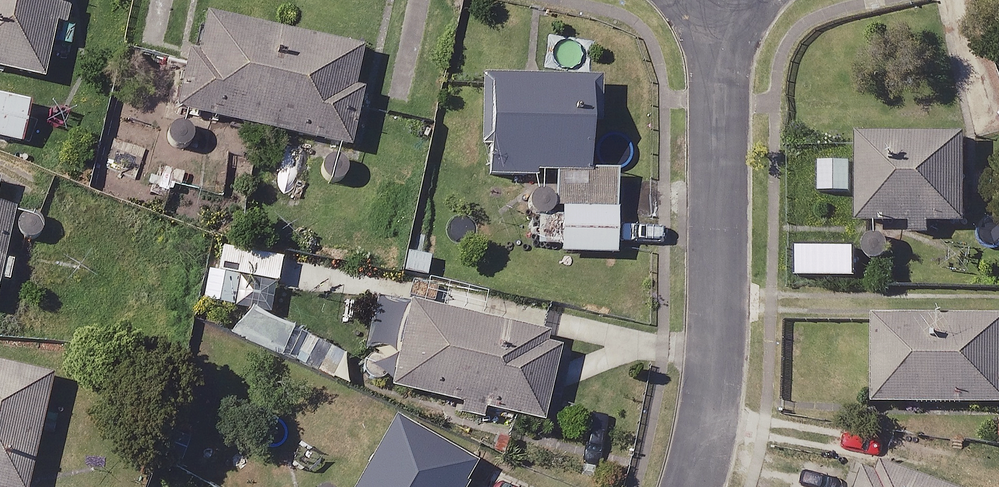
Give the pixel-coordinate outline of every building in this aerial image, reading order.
[(44,77),(59,0),(0,0),(0,68),(44,77)] [(361,48),(198,14),(178,109),(351,145),(362,88),(353,86),(361,48)] [(600,77),(486,75),(485,176),(556,177),(556,213),(541,213),(540,252),(616,254),(618,170),(588,169),(589,121),(599,121),(600,77)] [(0,96),(0,137),(21,141),(30,102),(0,96)] [(965,220),(964,133),(860,134),(860,159),(820,159),(820,192),(859,191),(859,221),(965,220)] [(14,208),(0,205),(0,273),(14,208)] [(567,338),(412,302),(392,387),(547,423),(567,338)] [(873,312),(872,402),(998,404),(998,314),(873,312)] [(0,363),(0,486),(27,486),(51,374),(0,363)] [(396,415),(355,486),(464,486),(478,461),(396,415)] [(862,460),(853,486),(943,486),(862,460)]
